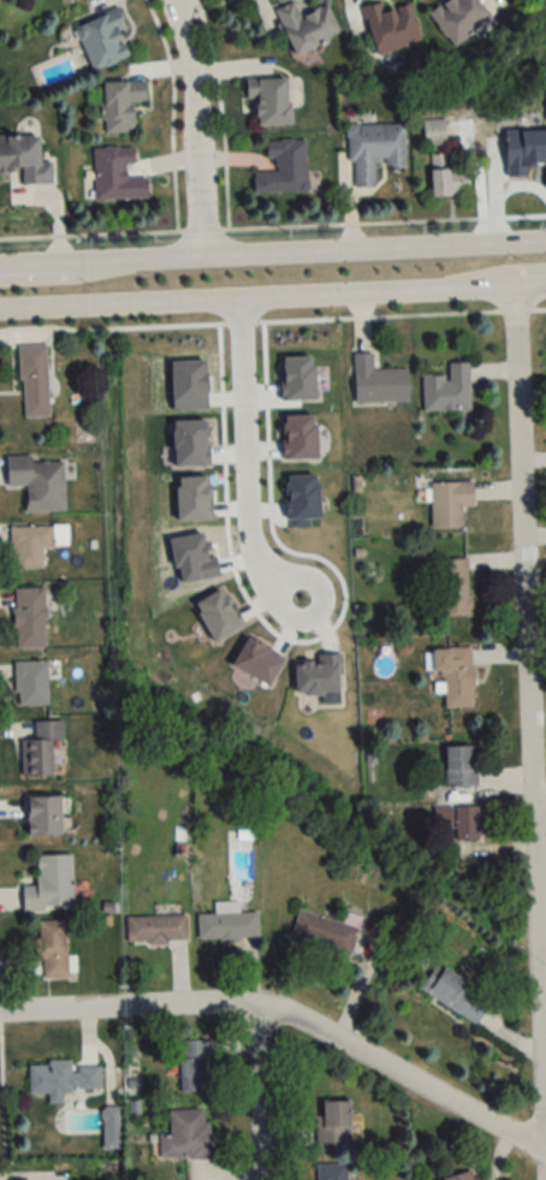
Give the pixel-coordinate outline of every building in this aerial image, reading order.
[(490,18),(477,0),(445,0),(427,13),(453,46),(490,18)] [(375,55),(421,44),(410,3),(382,11),(380,1),(362,6),(375,55)] [(274,10),(293,55),(341,34),(328,4),(300,16),(293,2),(274,10)] [(131,56),(116,10),(74,24),(90,70),(131,56)] [(246,99),(255,99),(255,125),(288,124),(287,78),(245,79),(246,99)] [(103,134),(133,133),(133,102),(145,102),(145,81),(102,81),(103,134)] [(446,144),(444,119),(423,121),(426,146),(446,144)] [(404,166),(404,124),(350,125),(351,187),(374,186),(374,166),(404,166)] [(52,183),(52,162),(38,162),(38,135),(0,135),(0,172),(20,172),(20,183),(52,183)] [(306,139),(265,139),(265,158),(274,158),(274,170),(253,171),(254,193),(307,192),(306,139)] [(93,147),(93,200),(146,200),(146,176),(127,176),(127,165),(134,165),(133,146),(93,147)] [(431,195),(468,193),(467,170),(447,170),(447,155),(430,155),(431,195)] [(19,345),(21,417),(47,416),(45,345),(19,345)] [(372,369),(372,352),(353,352),(353,402),(407,402),(407,369),(372,369)] [(469,362),(447,362),(448,375),(421,375),(422,411),(469,410),(469,362)] [(63,460),(31,461),(31,456),(6,456),(6,485),(25,485),(26,511),(64,511),(63,460)] [(430,528),(462,528),(462,507),(473,507),(473,482),(430,482),(430,528)] [(67,546),(67,525),(11,525),(11,568),(42,568),(42,546),(67,546)] [(13,588),(13,648),(44,648),(44,588),(13,588)] [(430,649),(431,674),(443,674),(443,707),(473,706),(472,648),(430,649)] [(47,660),(14,660),(14,704),(47,704),(47,660)] [(20,777),(51,777),(51,742),(61,742),(61,721),(34,721),(34,739),(20,739),(20,777)] [(476,787),(476,745),(444,745),(444,787),(476,787)] [(26,835),(60,835),(60,796),(26,796),(26,835)] [(478,806),(456,806),(456,840),(478,840),(478,806)] [(434,810),(436,826),(449,824),(447,809),(434,810)] [(71,855),(35,855),(35,887),(22,887),(22,910),(71,910),(71,855)] [(358,928),(299,910),(289,942),(347,960),(358,928)] [(197,939),(257,939),(256,913),(197,914),(197,939)] [(186,915),(125,917),(126,943),(187,941),(186,915)] [(65,921),(36,922),(36,960),(43,960),(43,979),(67,978),(65,921)] [(476,1024),(492,997),(436,963),(420,989),(476,1024)] [(206,1091),(206,1039),(179,1039),(179,1091),(206,1091)] [(28,1094),(47,1093),(47,1102),(61,1102),(61,1089),(100,1088),(100,1065),(71,1066),(71,1061),(28,1062),(28,1094)] [(350,1101),(317,1101),(317,1149),(350,1149),(350,1101)] [(119,1107),(102,1107),(102,1149),(119,1149),(119,1107)] [(210,1158),(209,1109),(169,1110),(169,1136),(159,1136),(160,1159),(210,1158)] [(347,1164),(320,1164),(320,1179),(347,1179),(347,1164)] [(476,1169),(443,1178),(443,1179),(479,1179),(476,1169)]
